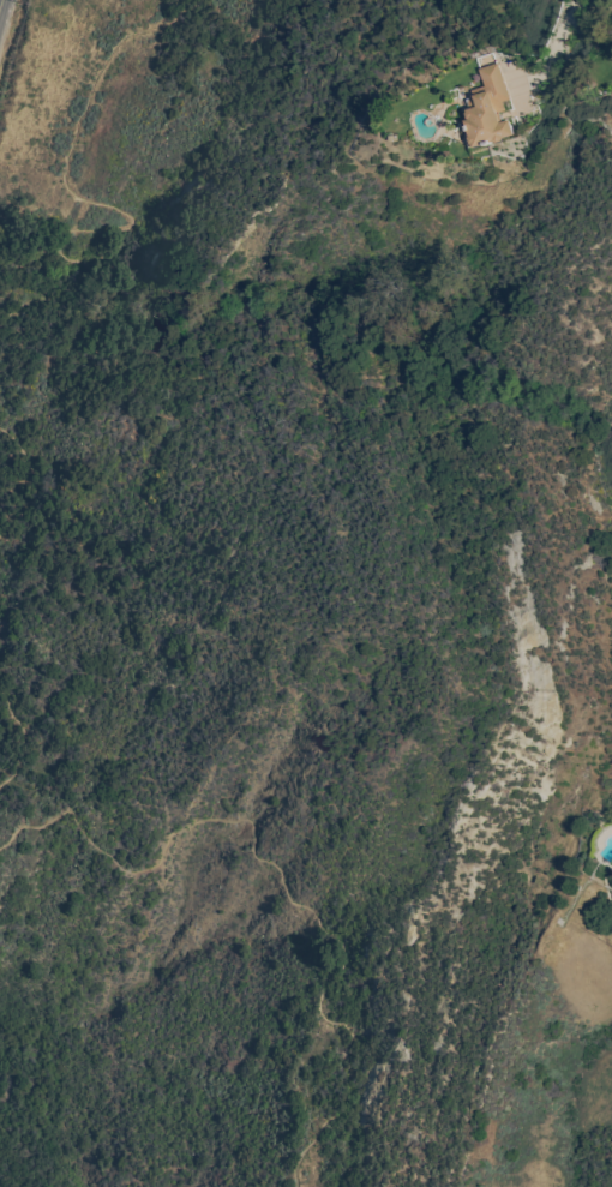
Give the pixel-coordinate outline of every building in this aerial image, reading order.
[(485,85),(480,68),(499,62),(500,66),(502,66),(503,72),(511,98),(503,101),(505,109),(499,112),(500,114),(503,114),(504,118),(502,119),(503,121),(510,119),(515,134),(504,138),(503,140),(497,142),(494,140),(474,148),(473,144),(470,143),(469,137),(470,136),(466,120),(469,119),(468,118),(467,113),(467,109),(469,108),(467,98),(474,97),(473,90),(485,85)]
